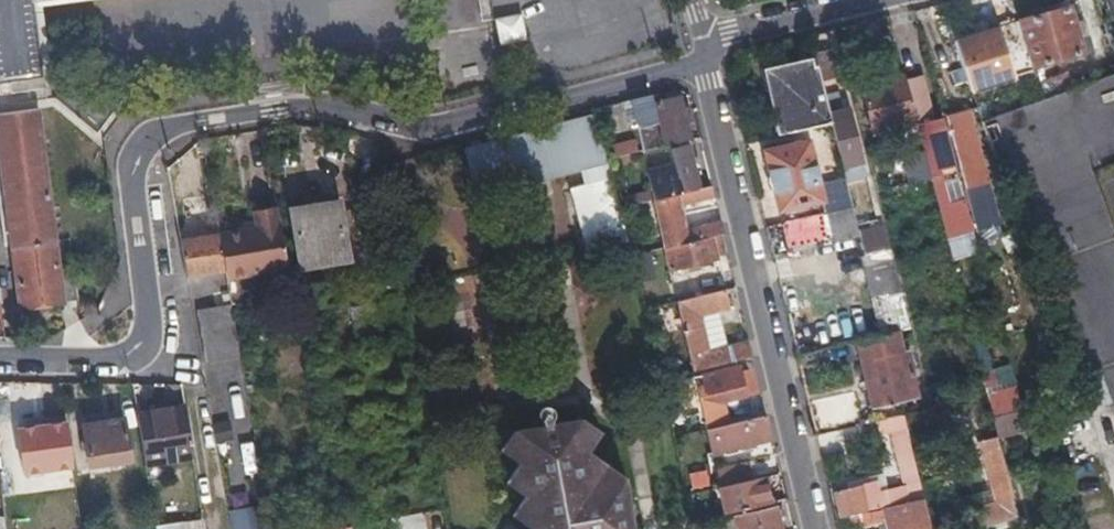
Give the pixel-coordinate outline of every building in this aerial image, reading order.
[(12,81),(15,101),(46,96),(34,0),(0,0),(0,83),(12,81)] [(1076,63),(1061,10),(1015,23),(1024,55),(1030,76),(1076,63)] [(522,14),(496,16),(497,42),(523,41),(522,14)] [(1015,23),(992,30),(1001,62),(1024,55),(1015,23)] [(963,94),(1006,80),(1001,62),(992,30),(949,44),(963,94)] [(815,66),(819,81),(836,76),(829,48),(812,52),(815,66)] [(825,103),(819,81),(815,66),(775,76),(789,130),(829,120),(825,103)] [(900,71),(881,76),(862,81),(872,119),(910,109),(900,71)] [(631,98),(643,152),(657,149),(689,141),(678,100),(659,104),(665,132),(658,135),(648,94),(631,98)] [(846,98),(825,103),(829,120),(841,165),(861,160),(846,98)] [(938,109),(939,111),(965,207),(970,226),(993,220),(989,206),(980,209),(972,179),(983,176),(963,103),(938,109)] [(40,107),(0,112),(0,139),(22,305),(79,297),(76,267),(60,269),(40,107)] [(965,207),(939,111),(912,118),(937,215),(965,207)] [(434,155),(447,204),(575,170),(562,120),(434,155)] [(888,173),(896,172),(905,170),(893,126),(876,130),(888,173)] [(636,138),(609,143),(612,158),(639,152),(636,138)] [(765,149),(782,221),(851,204),(843,175),(818,182),(807,139),(765,149)] [(680,191),(690,189),(700,187),(691,147),(670,152),(680,191)] [(643,152),(653,201),(669,197),(657,149),(643,152)] [(653,201),(664,250),(722,235),(720,223),(688,231),(683,209),(715,201),(711,187),(669,197),(653,201)] [(862,201),(851,204),(858,233),(863,255),(866,254),(884,250),(876,219),(867,221),(862,201)] [(851,204),(782,221),(779,221),(786,251),(858,233),(851,204)] [(228,285),(290,274),(278,207),(253,212),(255,223),(256,228),(243,230),(219,234),(222,251),(226,271),(228,285)] [(349,263),(344,236),(339,208),(293,216),(304,272),(349,263)] [(179,231),(180,238),(218,231),(217,223),(179,231)] [(226,271),(222,251),(219,234),(218,231),(180,238),(188,278),(226,271)] [(722,235),(664,250),(670,273),(719,261),(717,256),(727,253),(722,235)] [(910,328),(900,288),(891,248),(884,250),(866,254),(863,255),(861,255),(881,335),(900,330),(910,328)] [(1001,293),(999,287),(998,281),(1008,279),(1003,266),(983,271),(990,296),(1001,293)] [(700,285),(701,297),(725,291),(727,291),(725,279),(700,285)] [(676,304),(695,299),(691,282),(673,287),(676,304)] [(730,311),(725,291),(701,297),(695,299),(676,304),(692,373),(752,359),(748,344),(727,349),(719,313),(730,311)] [(219,361),(242,357),(232,305),(209,309),(219,361)] [(301,334),(307,332),(313,331),(308,307),(297,309),(301,334)] [(917,395),(911,373),(900,330),(881,335),(857,341),(873,407),(917,395)] [(762,417),(761,413),(760,408),(717,417),(714,405),(746,398),(739,367),(693,378),(704,430),(762,417)] [(979,373),(964,377),(949,381),(964,439),(994,431),(979,373)] [(183,405),(162,409),(163,417),(139,421),(146,465),(191,457),(183,405)] [(931,407),(902,415),(908,438),(937,431),(931,407)] [(138,412),(139,421),(163,417),(162,409),(138,412)] [(894,428),(912,500),(921,498),(923,498),(912,450),(908,438),(902,415),(842,429),(846,444),(879,436),(878,432),(894,428)] [(626,477),(616,471),(611,479),(589,463),(594,455),(588,449),(592,442),(586,437),(592,425),(582,417),(512,430),(508,438),(520,446),(511,460),(519,465),(515,471),(526,478),(518,491),(525,495),(520,503),(532,511),(523,525),(530,528),(634,528),(626,477)] [(765,417),(762,417),(704,430),(710,455),(771,440),(765,417)] [(88,464),(109,461),(129,458),(124,418),(82,424),(88,464)] [(65,421),(41,424),(18,427),(25,473),(71,466),(65,421)] [(600,431),(592,425),(586,437),(592,442),(600,431)] [(940,443),(937,431),(908,438),(912,450),(940,443)] [(975,440),(990,488),(971,494),(981,526),(1020,515),(995,434),(975,440)] [(499,452),(511,460),(520,446),(508,438),(499,452)] [(616,471),(594,455),(589,463),(611,479),(616,471)] [(717,491),(754,482),(749,465),(714,473),(717,491)] [(506,484),(518,491),(526,478),(515,471),(506,484)] [(765,480),(754,482),(717,491),(723,517),(771,506),(765,480)] [(836,490),(842,516),(883,507),(879,494),(874,481),(836,490)] [(888,528),(928,528),(921,498),(912,500),(883,507),(888,528)] [(511,517),(523,525),(532,511),(520,503),(511,517)] [(177,506),(153,509),(156,525),(171,523),(179,521),(177,506)] [(262,509),(229,514),(231,528),(266,528),(262,509)] [(774,512),(736,521),(738,528),(779,528),(774,512)] [(393,528),(425,528),(422,513),(391,518),(393,528)]
